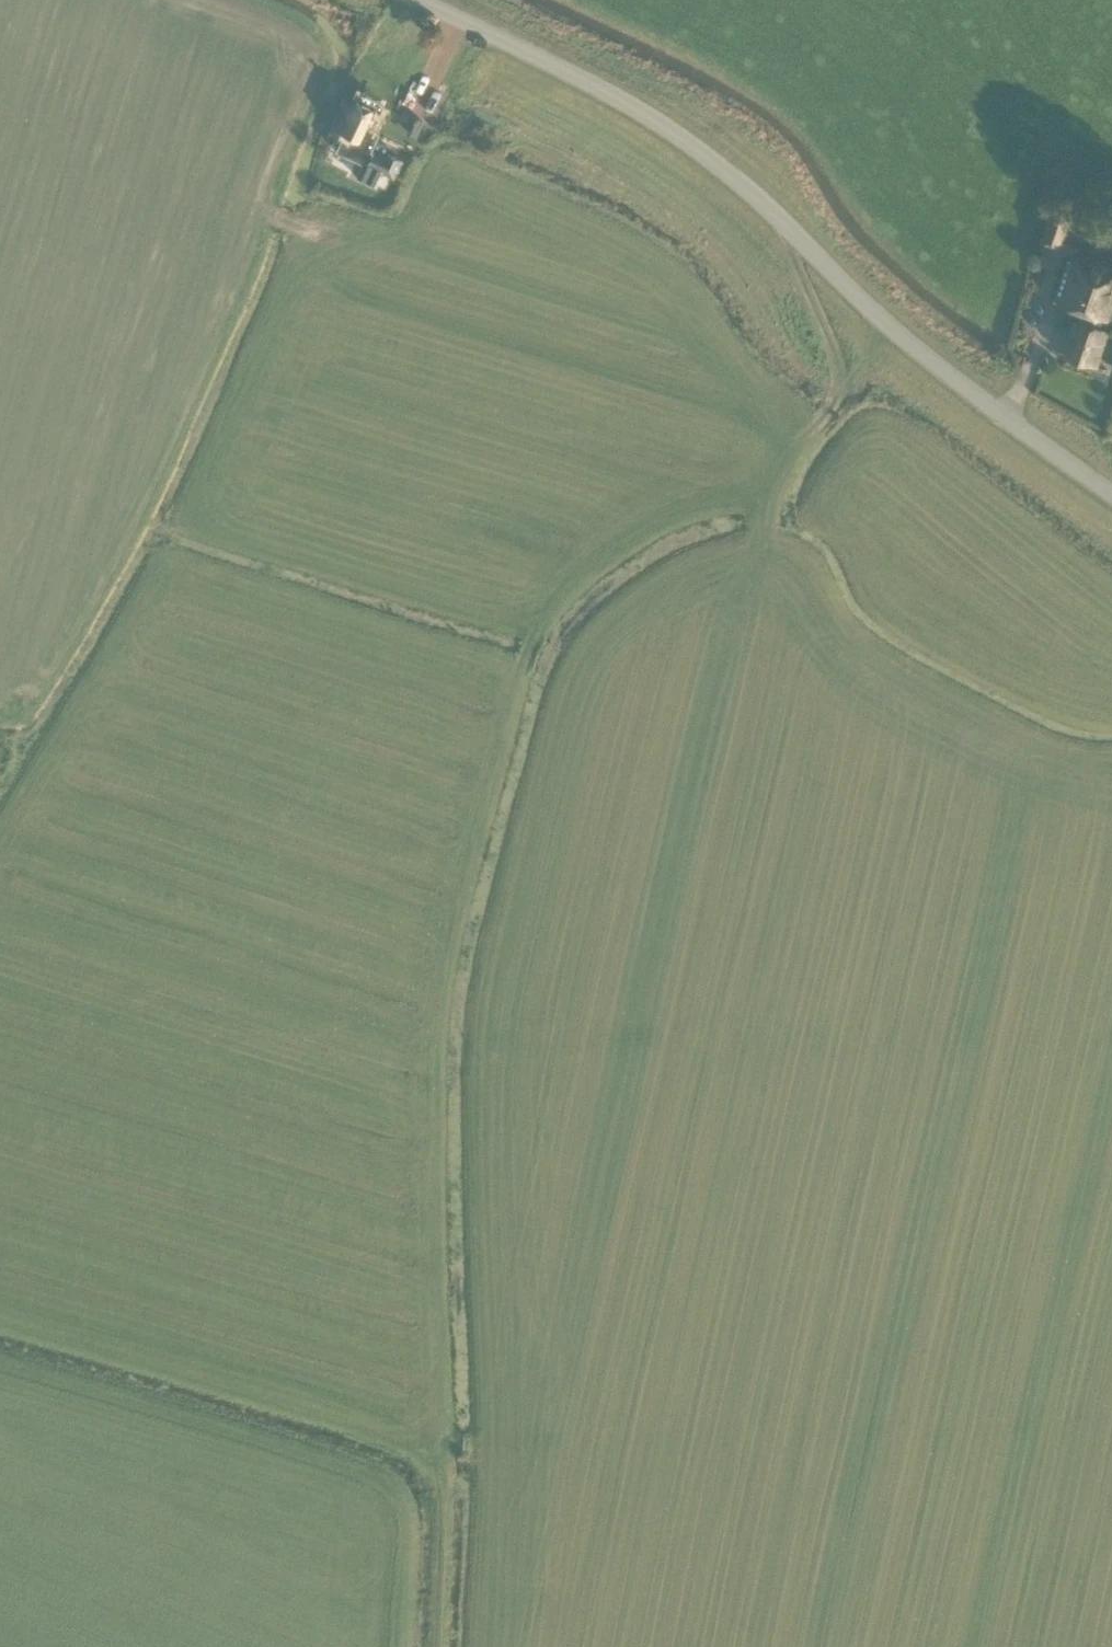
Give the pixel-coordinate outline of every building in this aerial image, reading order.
[(351,150),(356,138),(364,142),(370,129),(376,118),(371,116),(375,108),(359,100),(354,110),(349,108),(339,130),(347,134),(341,145),(351,150)] [(372,149),(366,162),(393,175),(400,160),(389,155),(388,157),(372,149)] [(1111,312),(1111,257),(1078,246),(1073,244),(1072,245),(1071,250),(1067,260),(1056,292),(1053,300),(1072,306),(1068,318),(1076,320),(1065,354),(1089,362),(1093,351),(1098,353),(1111,312)]
